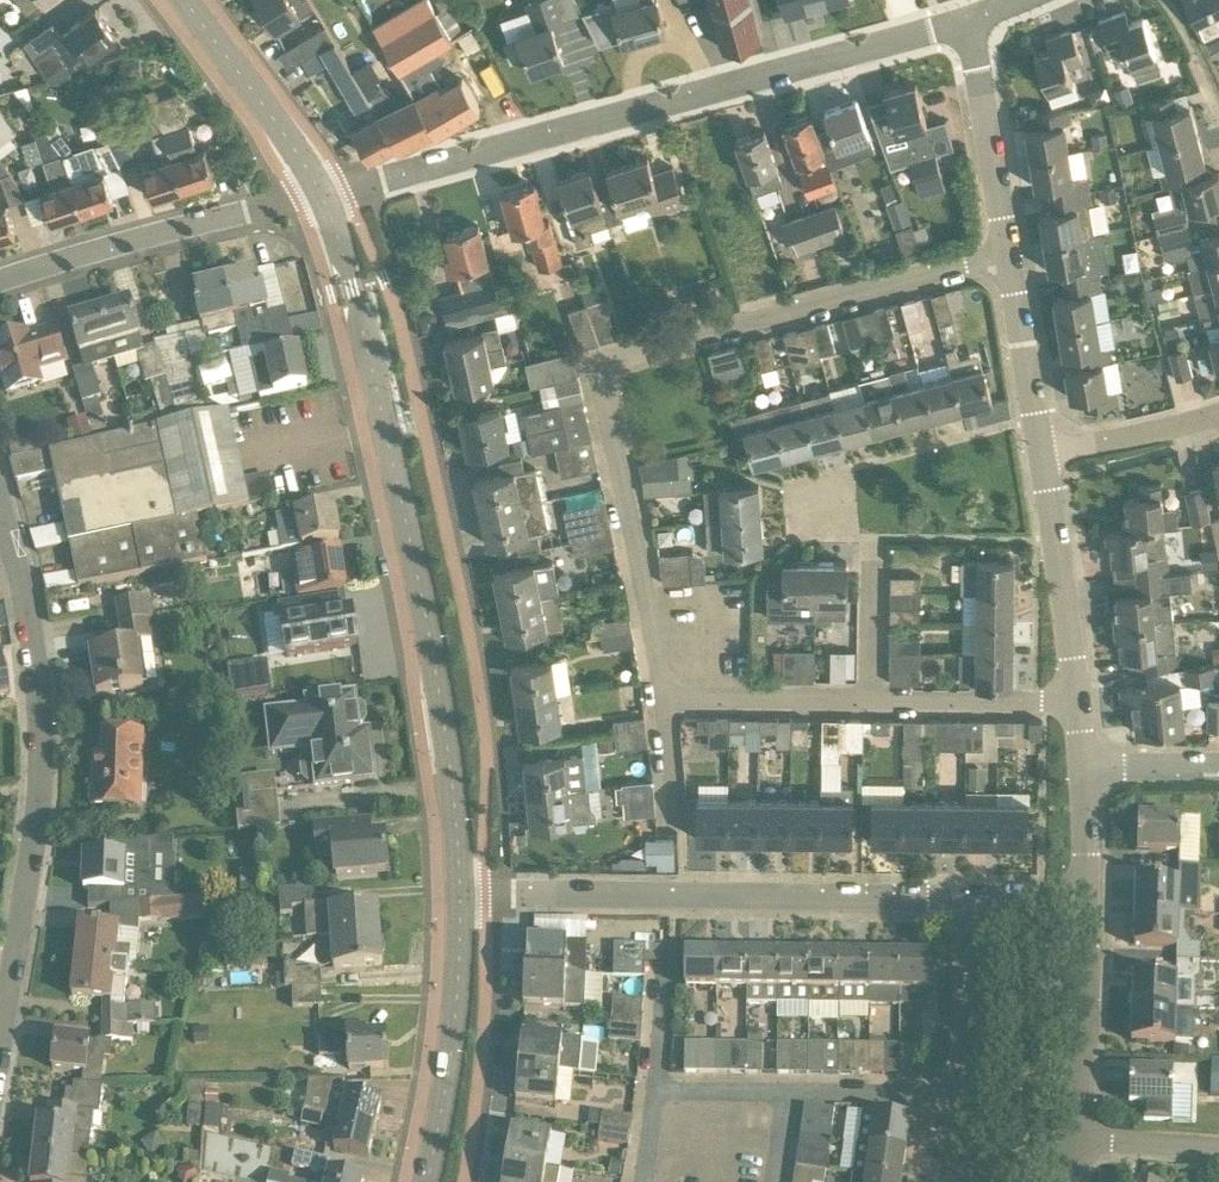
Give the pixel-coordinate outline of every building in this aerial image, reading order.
[(28,14),(46,0),(18,0),(28,14)] [(314,8),(315,8),(310,0),(256,0),(276,32),(314,8)] [(438,132),(481,108),(462,75),(441,87),(429,66),(425,69),(420,59),(452,40),(451,38),(464,30),(446,0),(414,0),(397,10),(400,15),(375,29),(414,94),(416,93),(438,132)] [(582,14),(575,0),(530,0),(526,2),(535,27),(518,33),(519,36),(504,41),(511,62),(526,57),(531,73),(564,61),(551,22),(565,17),(566,19),(582,14)] [(614,7),(624,43),(665,31),(657,0),(639,0),(614,7)] [(749,0),(711,0),(724,47),(760,37),(749,0)] [(848,0),(782,0),(787,17),(848,0)] [(1207,44),(1218,39),(1218,0),(1188,0),(1207,44)] [(96,9),(62,33),(54,22),(24,43),(35,59),(52,46),(69,69),(115,36),(96,9)] [(1129,23),(1126,12),(1099,21),(1111,55),(1126,50),(1135,77),(1160,68),(1143,18),(1129,23)] [(308,56),(334,40),(325,25),(299,41),(308,56)] [(1073,83),(1069,69),(1083,64),(1072,31),(1046,39),(1050,50),(1035,55),(1047,92),(1073,83)] [(334,40),(308,56),(300,61),(310,76),(328,65),(359,116),(349,122),(352,127),(370,158),(378,153),(380,155),(384,152),(385,153),(397,146),(378,112),(353,70),(335,40),(334,40)] [(139,58),(121,62),(125,77),(143,73),(139,58)] [(421,139),(422,140),(438,132),(416,93),(414,94),(392,105),(379,81),(382,78),(370,60),(353,70),(378,112),(397,146),(399,149),(421,139)] [(1134,101),(1128,83),(1114,88),(1119,105),(1134,101)] [(943,177),(935,152),(954,146),(946,119),(927,124),(916,84),(885,92),(887,99),(870,103),(892,163),(909,158),(917,184),(943,177)] [(200,96),(207,105),(216,98),(209,88),(200,96)] [(144,104),(154,118),(165,134),(183,187),(214,177),(204,147),(179,155),(178,152),(182,150),(183,147),(177,129),(187,125),(177,93),(144,104)] [(1153,146),(1197,134),(1190,106),(1179,109),(1176,95),(1141,105),(1145,119),(1146,118),(1153,146)] [(831,130),(818,134),(829,163),(874,147),(856,99),(825,111),(831,130)] [(1026,129),(1031,159),(1070,152),(1065,123),(1072,122),(1069,109),(1037,114),(1039,127),(1026,129)] [(0,111),(0,159),(19,144),(12,135),(17,132),(0,111)] [(829,163),(818,134),(811,114),(783,124),(809,196),(838,186),(829,163)] [(111,145),(108,141),(75,151),(61,132),(51,118),(41,125),(61,151),(81,211),(114,200),(105,173),(123,168),(120,159),(111,145)] [(141,168),(150,198),(183,187),(165,134),(154,118),(134,125),(139,141),(152,137),(158,156),(161,157),(165,156),(166,159),(141,168)] [(40,190),(50,221),(81,211),(61,151),(41,125),(34,130),(52,186),(40,190)] [(736,140),(755,194),(783,184),(764,130),(736,140)] [(1107,133),(1091,135),(1093,145),(1109,143),(1107,133)] [(1162,187),(1182,182),(1197,178),(1194,165),(1205,163),(1197,134),(1153,146),(1147,148),(1154,176),(1160,174),(1162,187)] [(128,139),(111,145),(120,159),(123,168),(137,164),(128,139)] [(1084,150),(1070,152),(1031,159),(1035,186),(1048,185),(1049,199),(1091,191),(1089,178),(1084,150)] [(623,220),(620,211),(649,202),(653,214),(685,203),(674,167),(653,173),(648,157),(607,170),(613,189),(600,194),(611,225),(623,220)] [(611,225),(600,194),(592,169),(557,180),(569,217),(571,216),(577,233),(574,234),(578,247),(596,241),(592,230),(611,225)] [(9,203),(24,198),(18,181),(11,171),(0,176),(9,203)] [(1197,178),(1182,182),(1189,211),(1218,203),(1218,172),(1197,178)] [(881,186),(888,205),(899,201),(892,182),(881,186)] [(562,264),(550,219),(545,221),(535,185),(504,193),(514,231),(525,228),(529,244),(532,243),(539,271),(562,264)] [(1118,201),(1115,189),(1104,191),(1106,203),(1118,201)] [(1093,217),(1091,205),(1093,204),(1091,191),(1049,199),(1052,212),(1040,214),(1045,243),(1095,234),(1096,234),(1095,231),(1093,217)] [(888,205),(887,205),(895,227),(911,221),(903,199),(899,201),(888,205)] [(16,232),(5,202),(0,204),(0,238),(16,232)] [(818,245),(846,235),(835,203),(807,213),(818,245)] [(1152,210),(1158,233),(1189,225),(1185,208),(1178,210),(1176,204),(1152,210)] [(816,245),(818,245),(807,213),(783,221),(794,253),(798,251),(801,260),(819,253),(816,245)] [(924,256),(923,255),(912,224),(896,230),(907,262),(924,256)] [(511,298),(499,301),(494,281),(493,281),(479,225),(446,234),(452,254),(445,256),(455,292),(440,296),(448,325),(514,307),(511,298)] [(1191,269),(1218,261),(1218,233),(1200,238),(1193,240),(1189,225),(1158,233),(1164,257),(1171,262),(1188,257),(1188,259),(1191,269)] [(1099,262),(1095,234),(1045,243),(1049,271),(1061,269),(1063,284),(1099,278),(1096,263),(1099,262)] [(1195,295),(1218,288),(1218,261),(1191,269),(1188,269),(1195,295)] [(255,271),(225,279),(237,330),(270,322),(276,345),(293,340),(286,310),(269,314),(262,286),(259,286),(255,271)] [(1134,284),(1140,283),(1138,273),(1128,275),(1129,281),(1134,284)] [(203,331),(167,338),(154,341),(156,347),(165,379),(179,424),(209,417),(196,376),(192,363),(209,359),(204,338),(237,330),(225,279),(224,277),(209,281),(209,283),(194,286),(198,301),(195,302),(203,331)] [(1093,292),(1101,291),(1099,278),(1063,284),(1065,296),(1054,298),(1059,328),(1098,322),(1093,292)] [(586,305),(603,299),(597,282),(580,288),(586,305)] [(694,287),(700,311),(714,307),(707,284),(694,287)] [(1149,303),(1165,300),(1161,286),(1154,287),(1145,290),(1149,303)] [(1204,319),(1218,315),(1218,288),(1195,295),(1201,317),(1204,316),(1204,319)] [(939,324),(954,320),(946,291),(931,295),(939,324)] [(1162,317),(1175,313),(1171,298),(1159,301),(1162,317)] [(586,305),(599,343),(618,339),(604,299),(603,299),(586,305)] [(917,299),(901,303),(909,332),(924,328),(917,299)] [(146,385),(151,383),(165,379),(156,347),(144,350),(129,302),(99,311),(114,362),(118,372),(140,366),(146,385)] [(582,348),(599,343),(586,305),(569,311),(582,348)] [(895,335),(887,306),(872,310),(880,339),(895,335)] [(442,325),(438,309),(419,313),(423,330),(442,325)] [(872,310),(857,314),(865,343),(866,343),(880,339),(872,310)] [(93,369),(114,362),(99,311),(69,320),(84,368),(73,371),(82,404),(98,400),(102,399),(93,369)] [(865,343),(857,314),(842,318),(850,347),(865,343)] [(1204,319),(1206,327),(1218,323),(1218,315),(1204,319)] [(309,318),(298,321),(302,337),(322,332),(318,316),(309,318)] [(828,322),(813,326),(821,355),(836,351),(828,322)] [(1110,346),(1102,347),(1098,322),(1059,328),(1064,356),(1076,354),(1078,366),(1105,362),(1113,361),(1110,346)] [(445,343),(450,366),(505,354),(499,326),(482,329),(484,334),(445,343)] [(799,330),(783,334),(793,368),(822,361),(821,355),(813,326),(799,330)] [(1178,335),(1176,326),(1165,328),(1167,337),(1178,335)] [(0,341),(0,370),(8,396),(43,385),(38,372),(66,363),(55,328),(28,336),(27,333),(0,341)] [(880,340),(883,353),(891,351),(895,344),(893,337),(880,340)] [(769,338),(754,342),(762,371),(777,367),(769,338)] [(1201,345),(1208,371),(1218,369),(1218,340),(1201,345)] [(747,375),(739,345),(709,353),(716,383),(747,375)] [(262,347),(209,359),(192,363),(196,376),(252,364),(260,397),(307,387),(299,350),(264,357),(262,347)] [(964,371),(960,356),(955,347),(946,349),(952,374),(962,411),(993,402),(988,384),(993,383),(992,367),(984,369),(983,365),(983,366),(964,371)] [(1186,349),(1169,353),(1176,380),(1193,375),(1186,349)] [(552,365),(549,352),(525,358),(529,371),(552,365)] [(505,354),(450,366),(455,389),(494,381),(491,366),(507,362),(505,354)] [(1163,372),(1161,356),(1145,358),(1146,368),(1154,373),(1163,372)] [(1082,396),(1084,410),(1119,404),(1117,390),(1110,392),(1105,362),(1078,366),(1064,369),(1069,399),(1082,396)] [(552,365),(529,371),(532,383),(555,378),(552,365)] [(933,418),(924,381),(909,385),(905,369),(890,373),(904,426),(933,418)] [(890,373),(861,381),(865,397),(875,434),(904,426),(890,373)] [(962,411),(952,374),(924,381),(933,418),(962,411)] [(556,382),(561,404),(583,399),(578,376),(556,382)] [(1214,377),(1200,381),(1204,396),(1218,392),(1214,377)] [(179,424),(165,379),(151,383),(159,413),(133,420),(137,433),(157,429),(179,424)] [(835,405),(831,390),(801,399),(815,450),(845,442),(835,405)] [(865,397),(835,405),(845,442),(875,434),(865,397)] [(815,450),(801,399),(772,406),(786,458),(815,450)] [(86,417),(94,443),(110,439),(108,431),(107,431),(104,420),(98,400),(82,404),(86,417)] [(532,453),(555,447),(570,444),(561,404),(523,413),(532,453)] [(755,466),(786,458),(772,406),(731,417),(736,439),(747,436),(755,466)] [(461,416),(469,453),(508,445),(500,408),(461,416)] [(209,417),(179,424),(157,429),(137,433),(110,439),(94,443),(73,447),(10,462),(16,481),(54,473),(64,523),(30,530),(35,552),(69,545),(76,581),(73,582),(71,574),(43,579),(46,594),(78,589),(136,578),(158,574),(199,567),(209,565),(199,518),(276,501),(271,478),(243,484),(228,413),(209,417)] [(67,424),(73,447),(94,443),(86,417),(67,424)] [(527,438),(512,441),(515,455),(530,452),(527,438)] [(592,439),(570,444),(555,447),(561,477),(599,469),(592,439)] [(644,495),(645,495),(674,493),(685,492),(692,491),(691,476),(688,476),(686,452),(639,463),(643,481),(644,495)] [(481,513),(543,499),(536,467),(474,480),(481,513)] [(1125,529),(1147,527),(1147,529),(1164,527),(1178,525),(1177,508),(1164,509),(1163,496),(1159,496),(1158,485),(1136,487),(1138,498),(1126,499),(1127,517),(1124,517),(1125,529)] [(707,520),(762,517),(760,486),(704,490),(707,520)] [(1204,488),(1185,492),(1192,525),(1211,520),(1204,488)] [(540,534),(550,532),(549,531),(543,499),(481,513),(488,546),(519,539),(521,551),(543,546),(540,534)] [(334,506),(276,517),(282,552),(340,541),(334,506)] [(765,548),(762,517),(707,520),(709,552),(765,548)] [(610,518),(568,527),(572,542),(613,533),(610,518)] [(1147,529),(1147,527),(1125,529),(1105,531),(1107,545),(1111,544),(1112,561),(1113,561),(1115,580),(1170,575),(1168,555),(1167,555),(1164,527),(1147,529)] [(575,557),(608,550),(616,548),(613,533),(572,542),(575,557)] [(214,535),(208,541),(216,550),(223,544),(214,535)] [(1218,565),(1216,548),(1200,550),(1202,567),(1218,565)] [(291,559),(297,599),(348,591),(342,551),(291,559)] [(664,584),(692,582),(690,553),(659,555),(661,569),(664,584)] [(1014,561),(962,560),(961,592),(976,593),(1014,593),(1014,561)] [(493,573),(500,605),(555,594),(559,594),(552,561),(493,573)] [(816,601),(817,561),(785,561),(785,582),(768,582),(768,619),(785,619),(785,620),(816,620),(816,601)] [(846,601),(847,561),(817,561),(816,601),(846,601)] [(202,580),(199,567),(158,574),(161,588),(202,580)] [(1118,614),(1114,614),(1116,627),(1174,622),(1175,622),(1170,575),(1115,580),(1118,614)] [(921,577),(891,576),(891,591),(921,592),(921,577)] [(891,591),(891,622),(921,622),(921,592),(891,591)] [(1013,623),(1014,593),(976,593),(975,622),(1013,623)] [(555,594),(500,605),(506,638),(562,628),(555,594)] [(119,627),(156,621),(152,598),(116,604),(119,627)] [(261,607),(266,639),(294,634),(297,656),(358,646),(353,614),(320,619),(318,604),(292,608),(291,603),(261,607)] [(601,636),(632,629),(630,616),(599,622),(601,636)] [(138,644),(159,641),(156,621),(119,627),(122,645),(88,650),(96,695),(145,688),(138,644)] [(975,652),(1013,653),(1013,623),(975,622),(975,652)] [(1176,652),(1174,622),(1116,627),(1117,639),(1120,639),(1124,674),(1147,671),(1179,668),(1177,651),(1176,652)] [(604,650),(635,644),(632,629),(601,636),(604,650)] [(890,637),(890,652),(921,653),(921,637),(890,637)] [(784,648),(783,680),(814,680),(814,649),(784,648)] [(847,682),(847,680),(847,677),(847,651),(831,651),(830,681),(847,682)] [(890,668),(921,668),(921,653),(890,652),(890,668)] [(1013,685),(1013,653),(975,652),(960,652),(960,684),(1013,685)] [(512,665),(517,698),(559,693),(572,691),(567,658),(512,665)] [(263,663),(227,667),(232,702),(267,698),(263,663)] [(1214,665),(1180,668),(1182,682),(1182,683),(1217,680),(1216,665),(1214,665)] [(920,684),(921,668),(890,668),(890,683),(920,684)] [(1184,706),(1182,683),(1182,682),(1121,688),(1122,703),(1134,702),(1135,711),(1184,706)] [(559,693),(517,698),(522,732),(563,726),(559,693)] [(308,709),(267,714),(262,725),(272,746),(281,754),(313,750),(314,759),(307,760),(303,765),(304,779),(310,783),(317,783),(318,788),(375,782),(370,747),(361,749),(358,726),(362,725),(366,721),(365,710),(360,707),(356,707),(355,696),(308,702),(308,709)] [(1207,703),(1207,729),(1218,729),(1218,703),(1207,703)] [(1184,706),(1135,711),(1137,734),(1186,730),(1184,706)] [(613,721),(615,737),(647,733),(645,717),(613,721)] [(698,731),(710,731),(710,718),(698,718),(698,731)] [(730,718),(710,718),(710,731),(710,747),(730,747),(729,731),(730,718)] [(729,731),(745,731),(745,718),(730,718),(729,731)] [(761,731),(777,732),(777,718),(761,718),(761,719),(760,731),(761,731)] [(791,747),(808,748),(809,719),(792,719),(791,747)] [(822,755),(822,760),(838,760),(838,749),(839,719),(822,719),(822,723),(822,755)] [(864,720),(847,719),(846,750),(864,750),(864,720)] [(873,733),(890,732),(890,720),(873,720),(873,733)] [(904,720),(904,733),(904,782),(924,782),(924,732),(922,733),(922,720),(904,720)] [(935,733),(951,733),(951,720),(936,720),(935,733)] [(966,749),(983,749),(981,720),(966,720),(966,749)] [(997,733),(1013,733),(1014,720),(997,720),(997,733)] [(1029,738),(1040,738),(1042,738),(1042,720),(1029,720),(1029,738)] [(142,809),(144,761),(145,733),(104,732),(103,756),(94,756),(92,807),(142,809)] [(647,733),(615,737),(617,751),(649,747),(647,733)] [(612,736),(597,737),(599,751),(614,749),(612,736)] [(587,788),(583,754),(570,755),(525,760),(528,794),(587,788)] [(969,787),(985,788),(985,765),(969,765),(969,787)] [(273,780),(260,782),(235,785),(241,834),(279,830),(273,780)] [(653,781),(622,784),(625,817),(656,814),(653,781)] [(821,786),(821,799),(820,841),(853,842),(854,786),(821,786)] [(528,794),(531,826),(550,825),(551,832),(566,830),(565,823),(574,822),(577,829),(585,828),(586,821),(597,820),(597,816),(596,809),(592,805),(590,788),(587,788),(528,794)] [(966,842),(999,842),(999,791),(966,791),(966,801),(966,842)] [(999,791),(999,842),(1028,842),(1029,791),(999,791)] [(697,840),(729,840),(729,798),(697,798),(697,840)] [(729,840),(762,841),(763,799),(729,798),(729,840)] [(762,841),(793,841),(793,799),(763,799),(762,841)] [(793,799),(793,841),(820,841),(821,799),(793,799)] [(872,841),(904,841),(904,800),(872,800),(872,841)] [(904,800),(904,841),(935,841),(935,800),(904,800)] [(935,800),(935,841),(966,842),(966,801),(935,800)] [(1137,852),(1180,854),(1180,867),(1199,868),(1201,820),(1182,820),(1139,818),(1137,852)] [(386,836),(371,838),(370,822),(315,827),(318,857),(334,856),(336,876),(389,873),(386,836)] [(675,869),(674,838),(657,839),(658,863),(658,870),(675,869)] [(169,877),(171,840),(126,843),(125,858),(85,856),(83,889),(125,891),(126,876),(146,877),(146,876),(169,877)] [(612,868),(647,869),(646,864),(642,858),(622,858),(617,862),(612,861),(612,868)] [(1137,881),(1136,913),(1185,915),(1200,915),(1201,899),(1181,898),(1182,882),(1137,881)] [(315,889),(279,892),(281,916),(293,915),(292,909),(305,908),(307,940),(330,938),(330,932),(379,929),(378,906),(333,910),(333,904),(316,905),(315,889)] [(208,919),(212,899),(135,904),(111,906),(112,930),(121,931),(138,932),(139,924),(208,919)] [(1177,963),(1178,963),(1200,963),(1201,947),(1192,946),(1184,933),(1185,915),(1136,913),(1135,947),(1177,949),(1177,963)] [(118,948),(121,931),(112,930),(79,926),(75,961),(129,966),(131,950),(118,948)] [(379,929),(330,932),(330,938),(333,971),(382,967),(379,929)] [(527,940),(526,973),(586,975),(587,943),(527,940)] [(645,979),(645,962),(646,946),(614,945),(614,978),(645,979)] [(686,990),(717,990),(717,953),(686,953),(686,990)] [(717,953),(717,990),(747,990),(748,953),(717,953)] [(747,990),(747,1005),(778,1006),(778,954),(748,953),(747,990)] [(778,954),(778,1006),(809,1006),(809,954),(778,954)] [(809,1006),(839,1006),(839,954),(809,954),(809,1006)] [(839,1006),(869,1007),(870,955),(839,954),(839,1006)] [(870,955),(869,1007),(900,1007),(900,955),(870,955)] [(900,955),(900,1007),(932,1007),(932,955),(900,955)] [(127,984),(128,978),(129,966),(75,961),(71,999),(92,1001),(91,1006),(101,1007),(101,1026),(134,1025),(156,1025),(156,1007),(124,1007),(127,984)] [(277,989),(293,990),(322,989),(321,971),(297,972),(297,965),(285,966),(285,975),(276,975),(277,989)] [(524,1007),(566,1009),(585,1010),(586,975),(526,973),(524,1007)] [(1134,976),(1132,1009),(1177,1010),(1178,978),(1134,976)] [(293,1009),(322,1008),(322,989),(293,990),(293,1009)] [(643,1016),(644,1001),(613,998),(612,1012),(643,1016)] [(1131,1043),(1176,1044),(1177,1010),(1132,1009),(1131,1043)] [(611,1027),(642,1029),(644,1016),(643,1016),(612,1012),(612,1013),(611,1027)] [(134,1025),(101,1026),(101,1042),(134,1042),(134,1025)] [(150,1026),(138,1027),(138,1035),(150,1035),(150,1026)] [(641,1045),(642,1029),(611,1027),(609,1042),(641,1045)] [(194,1046),(210,1046),(210,1028),(194,1029),(194,1046)] [(320,1058),(349,1057),(350,1070),(388,1069),(386,1036),(367,1036),(367,1029),(348,1030),(349,1036),(319,1038),(320,1058)] [(748,1031),(748,1044),(762,1044),(762,1031),(748,1031)] [(519,1068),(560,1072),(579,1074),(582,1041),(563,1039),(522,1035),(519,1068)] [(105,1060),(89,1058),(91,1041),(57,1037),(53,1070),(84,1074),(83,1084),(102,1084),(105,1060)] [(776,1074),(791,1075),(792,1042),(777,1042),(776,1074)] [(808,1075),(822,1075),(823,1042),(809,1042),(808,1075)] [(685,1074),(699,1074),(700,1043),(685,1043),(685,1074)] [(839,1043),(838,1075),(869,1075),(869,1043),(839,1043)] [(869,1075),(883,1075),(883,1043),(869,1043),(869,1075)] [(914,1043),(899,1043),(899,1076),(914,1076),(914,1043)] [(731,1074),(731,1044),(716,1044),(716,1074),(731,1074)] [(731,1074),(746,1074),(747,1044),(731,1044),(731,1074)] [(762,1044),(748,1044),(747,1044),(746,1074),(762,1074),(762,1044)] [(1189,1048),(1174,1048),(1174,1058),(1189,1059),(1189,1048)] [(1218,1093),(1218,1059),(1212,1059),(1210,1092),(1218,1093)] [(516,1101),(556,1105),(560,1072),(519,1068),(516,1101)] [(1172,1124),(1173,1107),(1174,1073),(1131,1072),(1129,1106),(1144,1106),(1144,1123),(1172,1124)] [(310,1082),(307,1095),(324,1099),(321,1117),(324,1117),(340,1121),(375,1129),(382,1101),(343,1092),(345,1081),(310,1082)] [(190,1082),(190,1083),(188,1105),(205,1106),(206,1091),(206,1083),(190,1082)] [(38,1121),(34,1152),(89,1159),(94,1115),(100,1116),(104,1084),(102,1084),(83,1084),(73,1084),(70,1109),(50,1107),(48,1122),(38,1121)] [(219,1092),(206,1091),(205,1100),(205,1106),(218,1107),(219,1092)] [(805,1106),(803,1121),(833,1126),(835,1110),(805,1106)] [(589,1126),(600,1128),(602,1113),(603,1112),(594,1111),(590,1114),(589,1126)] [(321,1117),(304,1113),(302,1125),(321,1130),(324,1117),(321,1117)] [(631,1133),(633,1119),(602,1113),(600,1128),(631,1133)] [(861,1113),(857,1144),(906,1151),(911,1120),(861,1113)] [(375,1129),(340,1121),(338,1134),(334,1151),(368,1159),(375,1129)] [(600,1128),(598,1142),(628,1147),(631,1133),(600,1128)] [(512,1129),(506,1163),(546,1169),(552,1136),(512,1129)] [(801,1136),(798,1152),(828,1156),(831,1141),(801,1136)] [(857,1144),(853,1174),(902,1180),(906,1151),(857,1144)] [(89,1159),(34,1152),(31,1181),(87,1181),(89,1159)] [(295,1152),(292,1168),(321,1174),(324,1159),(315,1157),(295,1152)] [(189,1164),(200,1164),(200,1153),(189,1153),(189,1164)] [(623,1162),(612,1160),(609,1176),(621,1177),(623,1162)] [(546,1169),(506,1163),(503,1181),(559,1181),(561,1172),(546,1169)] [(176,1172),(181,1181),(201,1181),(201,1166),(190,1166),(176,1172)] [(826,1172),(796,1167),(794,1181),(825,1181),(826,1172)] [(291,1181),(291,1176),(271,1171),(269,1181),(290,1181),(291,1181)] [(329,1172),(327,1181),(364,1181),(364,1180),(329,1172)] [(902,1180),(853,1174),(852,1181),(902,1181),(902,1180)]
